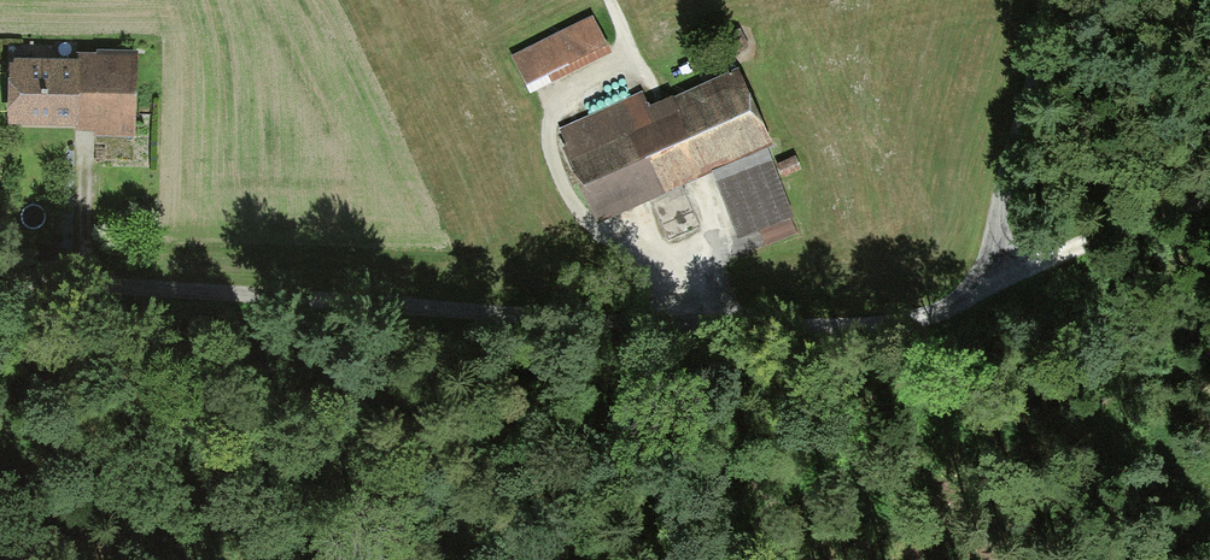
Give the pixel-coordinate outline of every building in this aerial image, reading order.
[(604,54),(587,19),(507,58),(524,92),(604,54)] [(71,67),(2,66),(2,132),(129,134),(130,58),(71,58),(71,67)] [(638,97),(555,132),(594,223),(710,175),(737,239),(790,217),(732,79),(645,115),(638,97)]
